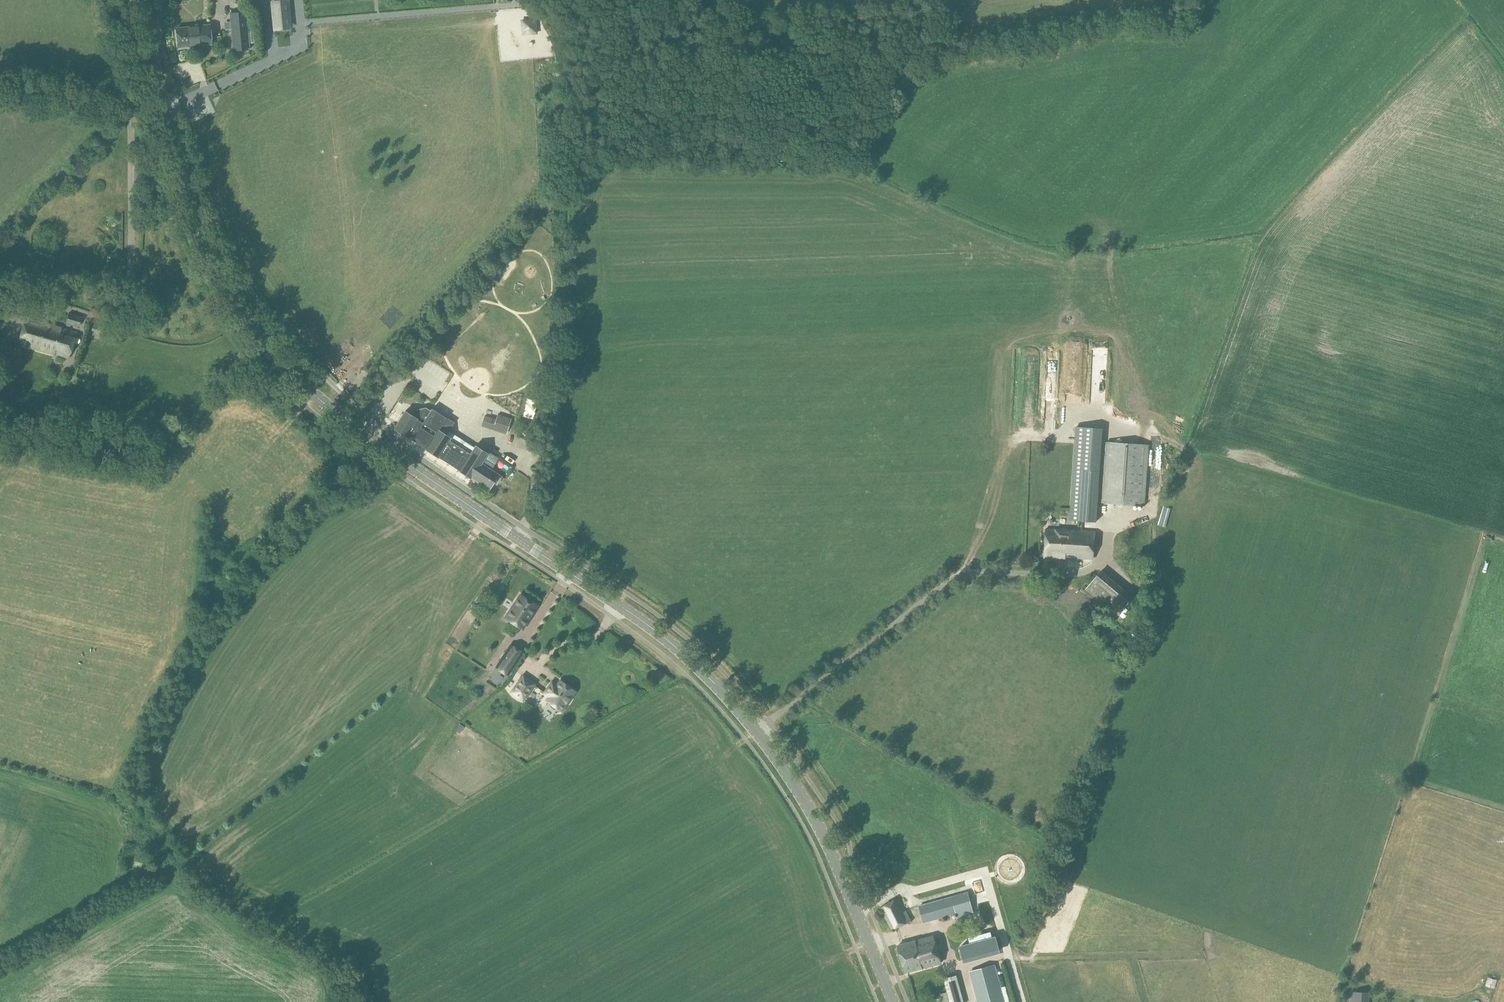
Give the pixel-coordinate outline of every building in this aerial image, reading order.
[(290,30),(287,1),(272,2),(275,31),(290,30)] [(233,51),(249,50),(246,13),(231,14),(233,51)] [(210,25),(176,28),(177,37),(200,35),(201,38),(211,37),(210,25)] [(211,45),(211,37),(201,38),(200,35),(177,37),(178,48),(211,45)] [(188,104),(195,120),(217,110),(210,94),(188,104)] [(52,223),(44,224),(45,234),(53,233),(52,223)] [(79,327),(81,317),(69,313),(66,323),(79,327)] [(69,359),(77,333),(31,319),(23,345),(55,354),(69,359)] [(402,394),(397,401),(401,404),(406,396),(402,394)] [(432,409),(431,411),(426,408),(414,410),(411,415),(405,411),(394,428),(405,436),(413,440),(460,470),(475,446),(470,443),(471,441),(467,439),(465,442),(448,431),(453,422),(448,419),(432,409)] [(506,433),(510,419),(498,415),(497,419),(486,416),(483,426),(506,433)] [(1065,523),(1097,525),(1103,431),(1071,430),(1065,523)] [(1145,504),(1148,445),(1108,443),(1104,502),(1145,504)] [(475,446),(460,470),(459,471),(471,478),(472,478),(489,489),(498,474),(482,463),(488,454),(475,446)] [(359,468),(352,463),(347,469),(355,475),(359,468)] [(1093,559),(1095,531),(1088,531),(1081,531),(1047,529),(1047,556),(1093,559)] [(1118,615),(1133,597),(1102,571),(1086,589),(1118,615)] [(523,629),(538,607),(520,595),(505,618),(523,629)] [(1125,654),(1132,644),(1123,638),(1117,649),(1125,654)] [(510,676),(525,654),(511,645),(496,667),(510,676)] [(523,705),(536,685),(521,675),(508,695),(523,705)] [(568,687),(567,687),(561,682),(557,687),(552,683),(545,693),(550,697),(547,700),(561,710),(566,704),(568,703),(572,698),(571,696),(574,692),(573,691),(573,690),(572,689),(570,688),(569,687),(568,687)] [(439,753),(432,756),(435,764),(442,762),(439,753)] [(923,922),(971,909),(967,893),(919,906),(923,922)] [(891,931),(910,920),(897,898),(880,908),(891,930),(891,931)] [(907,973),(941,963),(940,958),(933,935),(899,945),(907,973)] [(988,941),(986,935),(969,939),(970,945),(961,947),(965,963),(1002,954),(998,938),(988,941)] [(994,965),(970,972),(979,1001),(1004,1001),(994,965)] [(957,976),(945,979),(951,1001),(963,1001),(957,976)] [(1492,989),(1495,979),(1486,977),(1483,986),(1492,989)] [(1351,1001),(1367,1001),(1359,1000),(1360,992),(1352,992),(1351,992),(1351,1001)]
